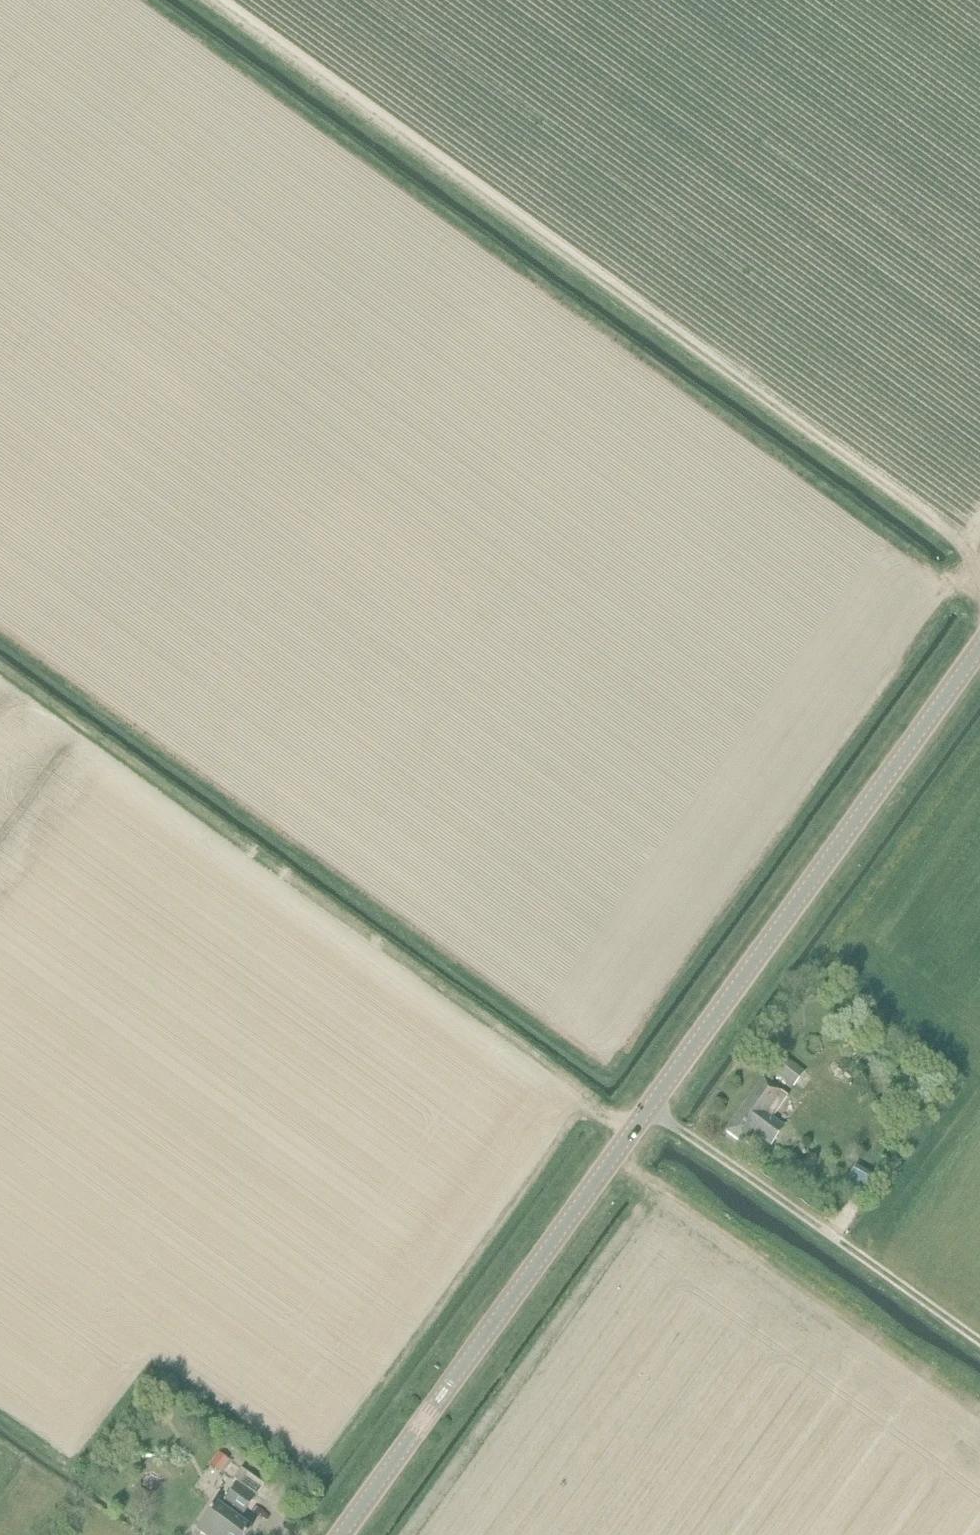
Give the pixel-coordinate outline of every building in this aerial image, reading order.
[(781,1057),(771,1070),(791,1084),(800,1072),(781,1057)] [(770,1121),(787,1098),(766,1082),(764,1081),(726,1133),(742,1145),(744,1143),(751,1148),(758,1138),(766,1144),(770,1143),(779,1131),(778,1127),(770,1121)] [(871,1176),(852,1166),(844,1181),(862,1192),(871,1176)] [(219,1454),(209,1466),(221,1475),(230,1462),(219,1454)] [(196,1531),(202,1534),(249,1534),(251,1531),(239,1522),(256,1499),(236,1485),(220,1507),(216,1504),(196,1531)]
